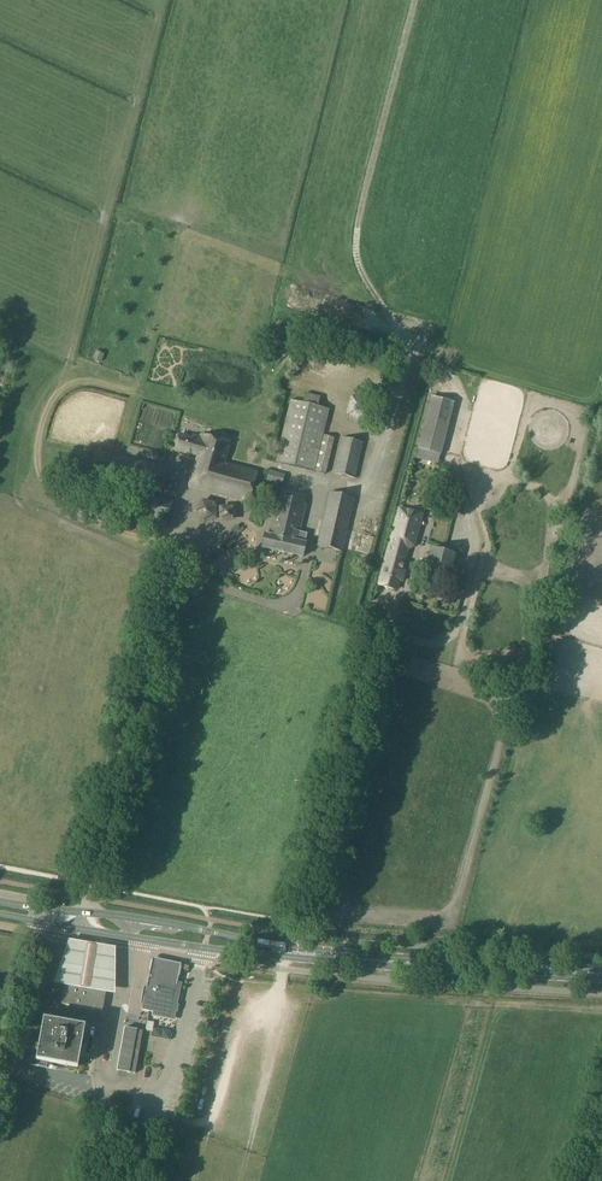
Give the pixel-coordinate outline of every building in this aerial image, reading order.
[(105,354),(96,351),(93,359),(101,363),(105,354)] [(291,401),(276,463),(325,474),(334,438),(323,436),(329,410),(318,407),(320,397),(305,393),(303,404),(291,401)] [(432,397),(425,424),(436,427),(447,430),(453,403),(432,397)] [(196,456),(190,482),(190,483),(190,485),(193,487),(248,501),(250,500),(257,473),(256,470),(225,462),(229,444),(193,435),(193,437),(179,434),(175,450),(196,456)] [(343,438),(335,473),(354,477),(363,443),(343,438)] [(91,472),(160,491),(165,475),(163,469),(96,452),(91,472)] [(268,482),(283,485),(285,478),(286,475),(276,472),(277,468),(274,467),(273,471),(271,471),(270,475),(268,482)] [(329,492),(316,544),(341,550),(353,498),(329,492)] [(150,516),(148,522),(166,527),(172,503),(147,497),(143,514),(150,516)] [(266,533),(262,547),(302,556),(305,541),(298,539),(301,530),(300,530),(306,505),(304,503),(281,498),(278,500),(270,534),(266,533)] [(414,544),(422,513),(400,507),(379,585),(397,589),(399,580),(402,581),(405,570),(402,570),(408,549),(414,544)] [(433,548),(430,561),(423,559),(421,568),(427,570),(426,575),(448,580),(455,554),(433,548)] [(70,941),(55,986),(116,996),(117,949),(70,941)] [(180,967),(152,961),(146,993),(143,992),(141,1002),(144,1002),(142,1010),(155,1012),(155,1014),(173,1018),(179,991),(176,990),(180,967)] [(64,983),(61,1001),(61,1002),(61,1003),(62,1003),(62,1004),(63,1005),(100,1011),(101,1011),(102,1010),(103,1010),(103,1009),(103,1008),(106,990),(105,989),(105,990),(66,984),(66,983),(64,983)] [(33,1051),(31,1065),(46,1068),(47,1062),(77,1067),(85,1027),(44,1019),(38,1052),(33,1051)] [(147,1021),(145,1031),(152,1032),(154,1023),(147,1021)] [(117,1070),(135,1074),(143,1031),(125,1028),(117,1070)]
